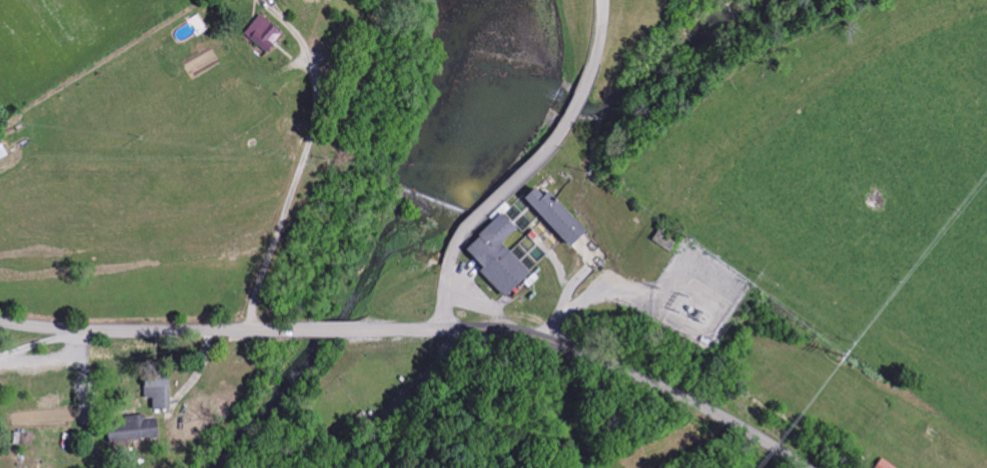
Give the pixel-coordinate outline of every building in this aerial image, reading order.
[(279,32),(255,16),(241,36),(266,52),(279,32)] [(519,199),(566,248),(584,232),(545,191),(539,197),(530,188),(519,199)] [(501,299),(527,273),(499,244),(513,229),(498,214),(460,250),(479,269),(475,273),(501,299)] [(149,410),(166,410),(166,378),(141,378),(141,399),(149,399),(149,410)] [(122,424),(104,425),(106,442),(157,438),(155,419),(141,421),(141,415),(122,417),(122,424)] [(881,458),(874,467),(896,467),(881,458)]
